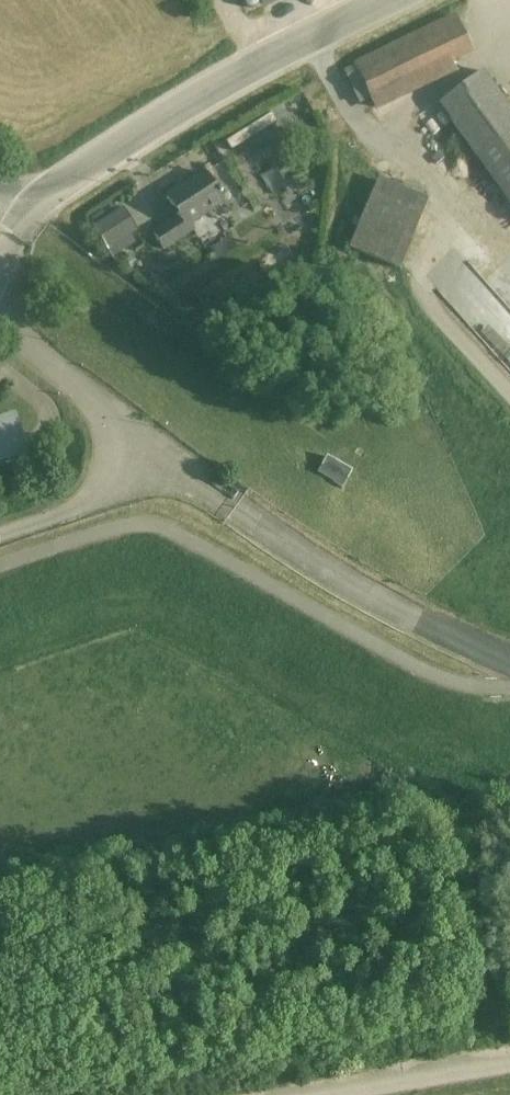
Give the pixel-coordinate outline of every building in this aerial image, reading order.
[(454,18),(435,27),(451,60),(471,50),(454,18)] [(435,27),(355,66),(372,103),(411,84),(453,65),(451,60),(435,27)] [(482,72),(440,103),(479,157),(509,134),(509,110),(482,72)] [(411,84),(372,103),(380,119),(418,101),(411,84)] [(479,157),(509,199),(509,134),(479,157)] [(179,218),(154,234),(163,248),(194,229),(190,223),(224,202),(219,195),(221,194),(219,191),(217,192),(205,173),(166,198),(179,218)] [(427,200),(378,180),(350,246),(401,267),(427,200)] [(120,209),(93,226),(102,239),(111,233),(128,222),(120,209)] [(111,233),(102,239),(111,254),(121,248),(111,233)] [(467,261),(435,289),(509,373),(509,308),(467,261)] [(0,420),(0,465),(27,456),(14,416),(0,420)] [(329,454),(320,473),(347,486),(356,467),(329,454)]
